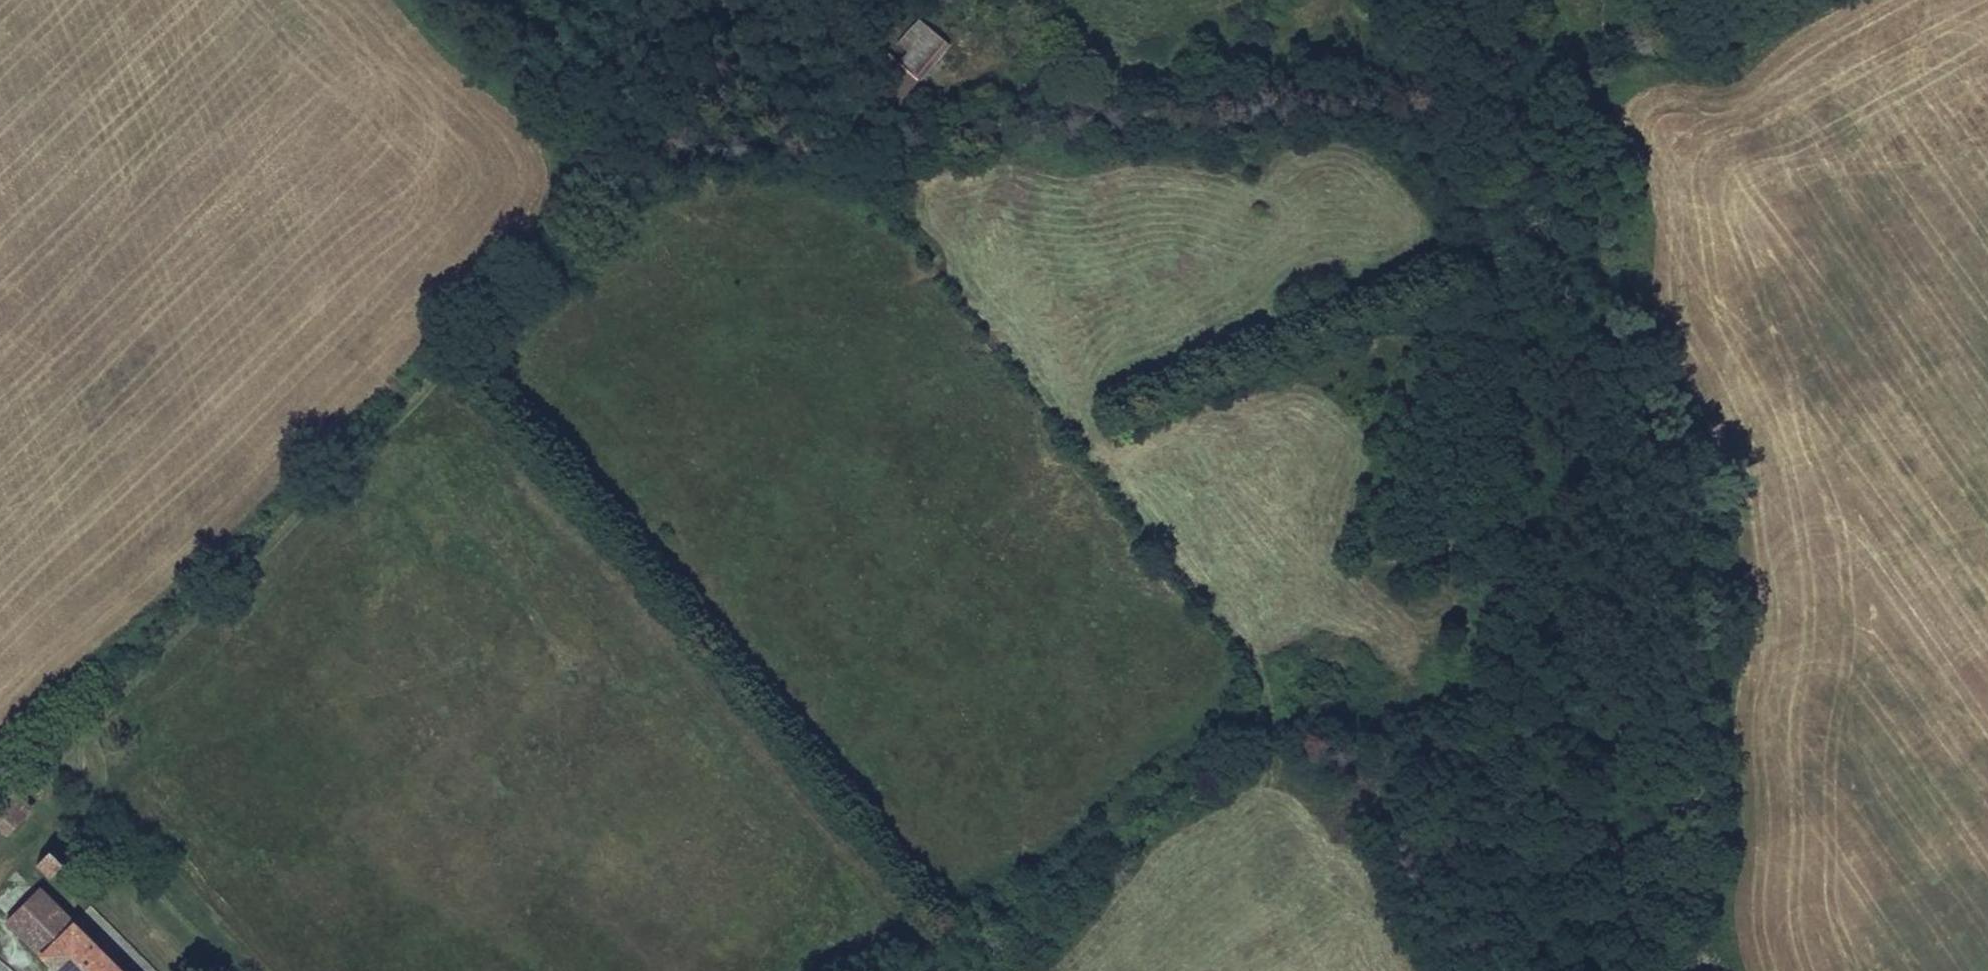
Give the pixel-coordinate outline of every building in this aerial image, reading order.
[(924,81),(953,47),(920,19),(899,44),(909,52),(901,62),(904,65),(922,80),(924,81)] [(922,80),(904,65),(873,102),(890,117),(922,80)] [(17,792),(0,809),(0,828),(5,834),(32,806),(17,792)] [(59,862),(46,851),(36,863),(48,874),(59,862)] [(40,885),(5,920),(56,970),(125,970),(40,885)]
